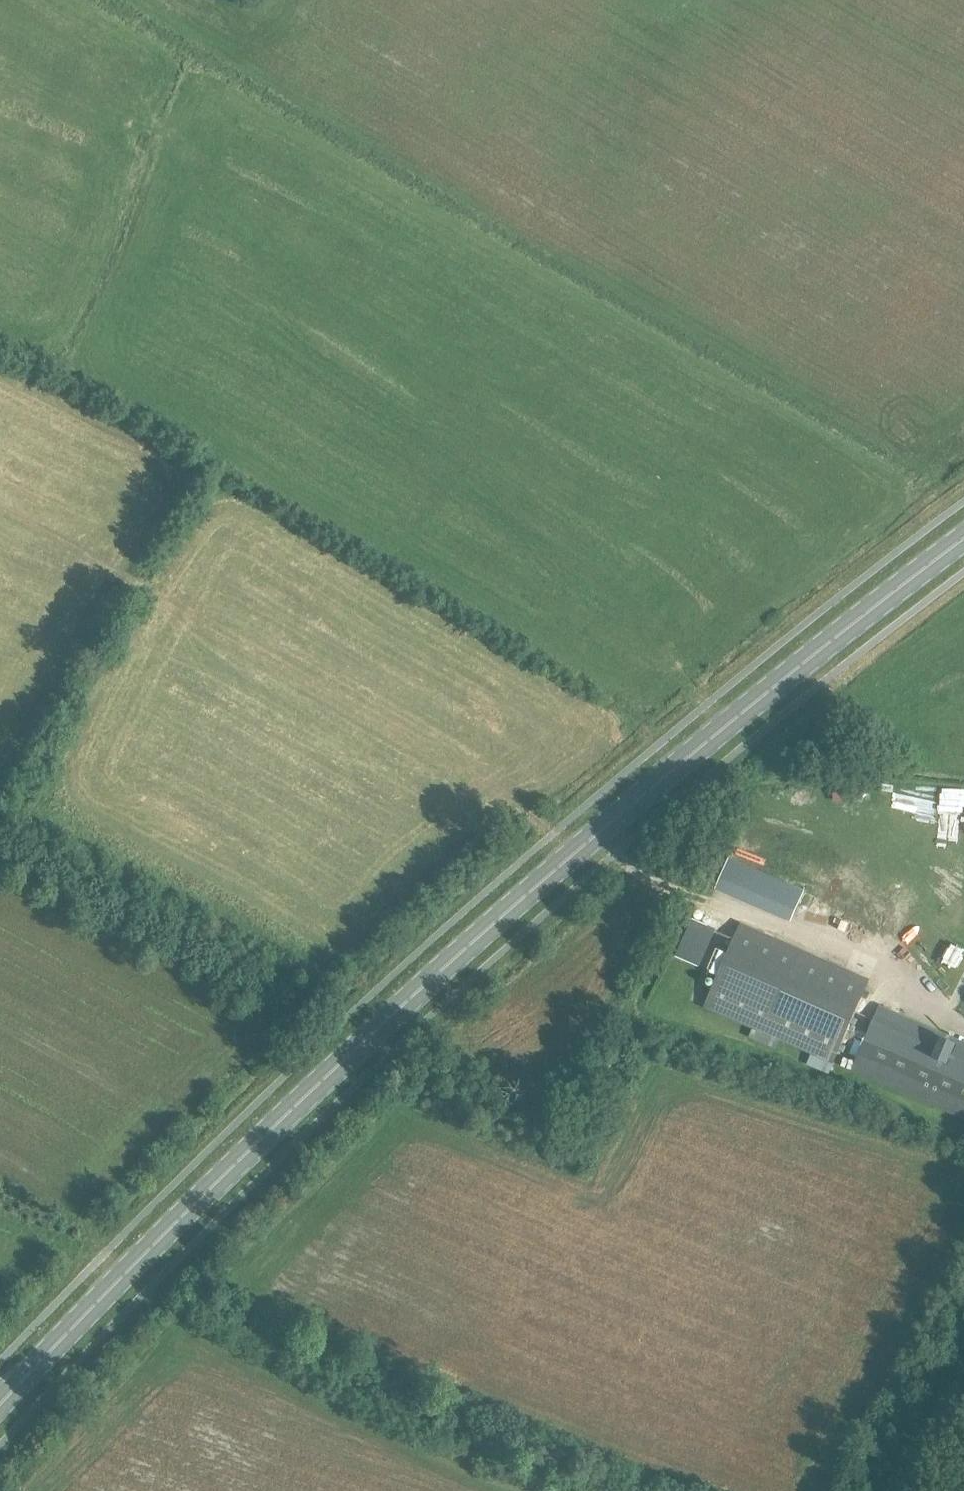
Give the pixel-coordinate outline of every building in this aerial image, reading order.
[(732,894),(879,958),(912,881),(765,818),(753,846),(743,841),(734,861),(744,866),(732,894)] [(834,1062),(869,980),(741,924),(706,1007),(834,1062)] [(963,1118),(963,1042),(881,1006),(853,1071),(963,1118)]
